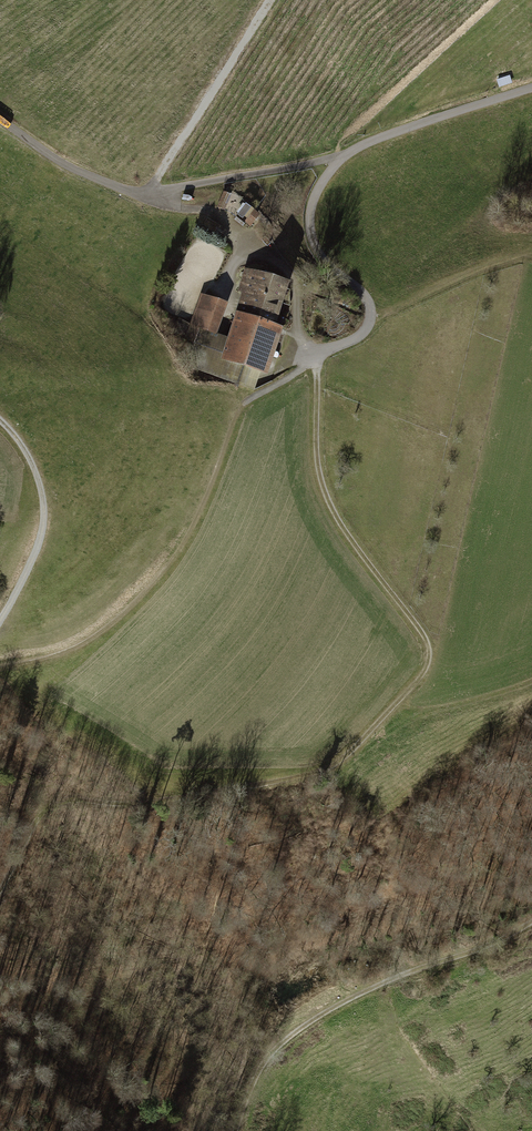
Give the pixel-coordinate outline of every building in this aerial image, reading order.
[(229,195),(224,193),(217,207),(222,209),(229,195)] [(230,208),(235,212),(244,200),(239,197),(230,208)] [(246,204),(238,215),(251,226),(260,215),(246,204)] [(247,296),(239,318),(273,330),(288,286),(248,271),(240,293),(247,296)] [(240,384),(245,370),(224,363),(231,342),(214,336),(225,305),(201,297),(187,337),(195,344),(199,369),(240,384)] [(231,342),(224,363),(245,370),(265,377),(281,332),(273,330),(239,318),(231,342)]
